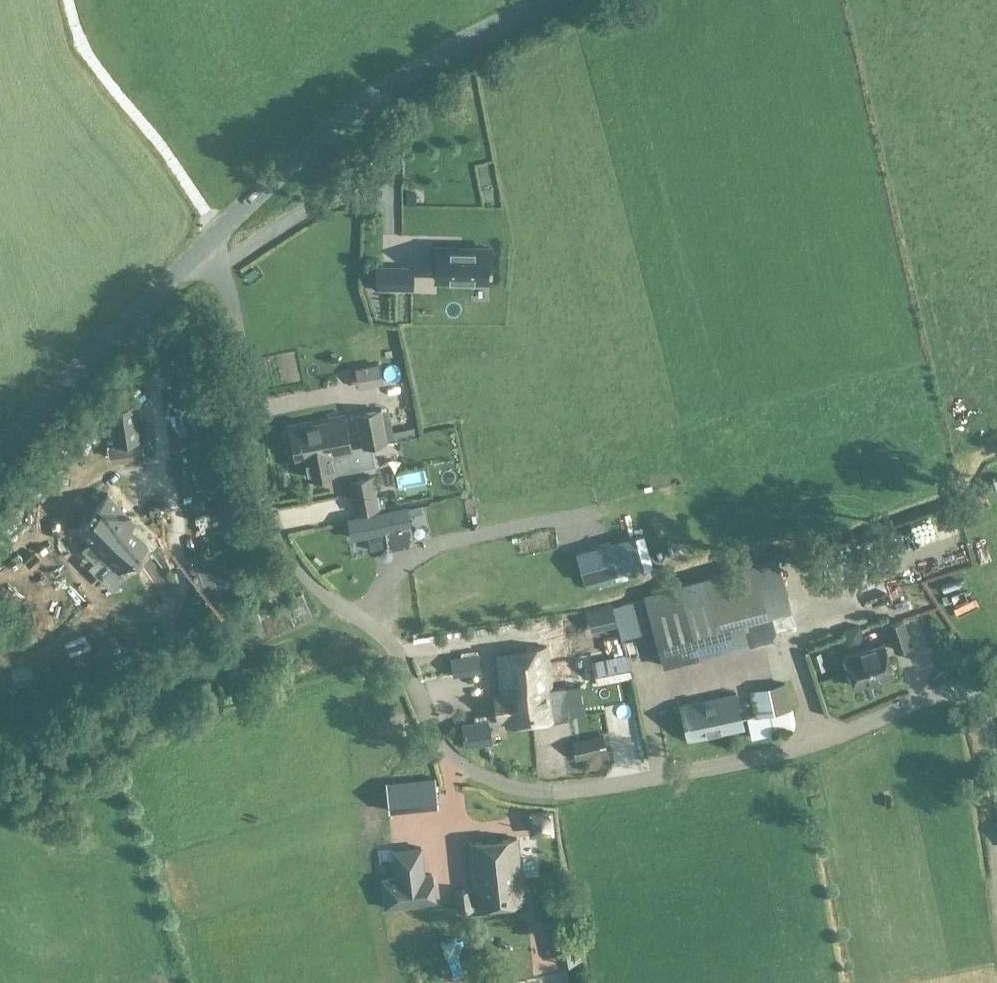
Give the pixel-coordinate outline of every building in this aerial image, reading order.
[(407,233),(426,234),(427,223),(407,222),(407,233)] [(472,280),(489,280),(489,277),(489,267),(490,267),(491,262),(489,262),(490,248),(437,247),(436,279),(472,280)] [(394,288),(404,288),(404,268),(394,268),(379,268),(378,288),(394,288)] [(359,386),(382,382),(378,363),(355,367),(359,386)] [(110,409),(114,445),(138,442),(133,407),(110,409)] [(382,408),(355,413),(361,445),(394,439),(389,409),(382,410),(382,408)] [(296,459),(305,457),(309,477),(366,465),(363,446),(351,448),(345,414),(330,417),(330,420),(290,428),(291,431),(286,435),(289,454),(296,456),(296,459)] [(355,511),(378,507),(372,475),(348,480),(355,511)] [(95,512),(78,528),(90,540),(83,548),(95,560),(102,553),(119,569),(146,542),(123,518),(128,513),(108,493),(92,508),(95,512)] [(985,499),(968,501),(969,511),(986,510),(985,499)] [(406,506),(348,518),(351,536),(385,530),(389,547),(414,542),(406,506)] [(635,535),(576,552),(585,582),(644,565),(645,569),(653,567),(647,547),(640,549),(635,535)] [(664,668),(751,643),(774,636),(773,634),(777,633),(771,615),(793,608),(778,558),(702,581),(702,583),(665,594),(664,592),(612,607),(621,637),(652,629),(664,668)] [(613,615),(605,616),(608,635),(616,634),(613,615)] [(904,619),(903,619),(887,624),(886,625),(895,651),(913,645),(904,619)] [(336,641),(319,642),(319,654),(337,653),(336,641)] [(893,674),(883,643),(845,656),(854,686),(893,674)] [(494,695),(497,720),(504,719),(505,725),(568,716),(564,686),(552,688),(546,645),(497,652),(501,683),(500,683),(502,694),(494,695)] [(626,654),(593,660),(597,684),(630,677),(626,654)] [(469,656),(472,673),(481,672),(479,655),(469,656)] [(756,716),(792,707),(785,682),(750,690),(756,715),(756,716)] [(743,726),(735,693),(680,705),(688,739),(743,726)] [(488,718),(460,723),(464,746),(492,742),(488,718)] [(608,754),(603,733),(570,740),(575,761),(608,754)] [(516,837),(468,842),(475,907),(523,902),(516,837)] [(392,851),(395,879),(381,880),(385,908),(434,902),(431,875),(423,876),(420,848),(392,851)] [(470,888),(456,890),(457,909),(472,908),(470,888)] [(572,925),(552,929),(559,962),(579,958),(572,925)]
